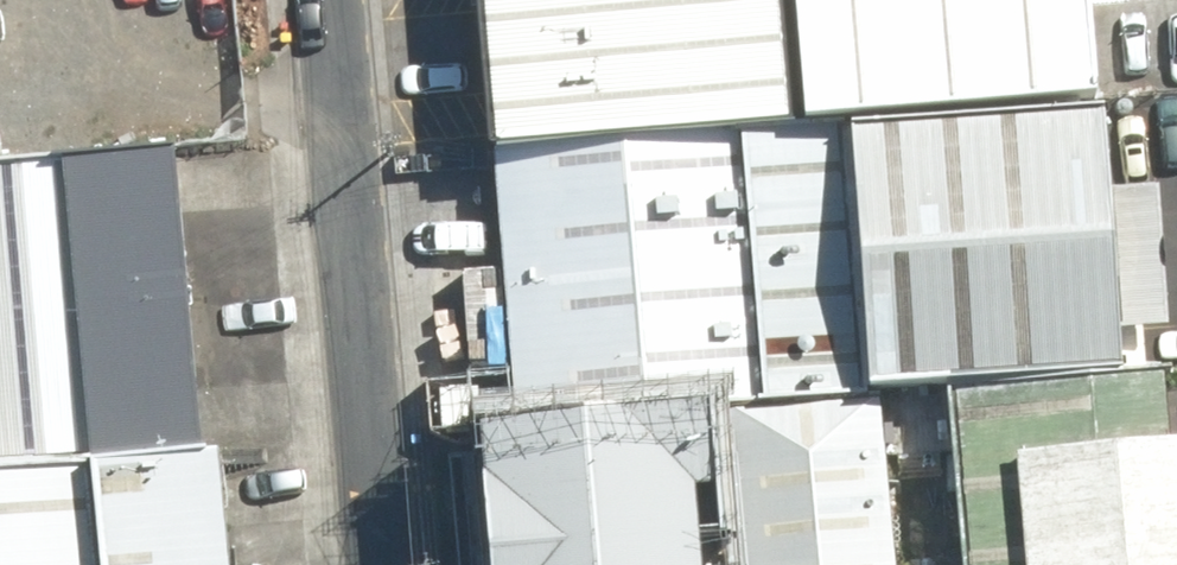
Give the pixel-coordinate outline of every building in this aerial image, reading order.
[(494,147),(741,126),(794,121),(784,0),(480,0),(494,147)] [(794,121),(840,118),(1081,97),(1073,0),(784,0),(794,121)] [(840,118),(868,395),(936,389),(1111,374),(1081,97),(840,118)] [(741,126),(763,404),(868,395),(840,118),(794,121),(741,126)] [(741,126),(494,147),(514,425),(763,404),(741,126)] [(0,163),(0,465),(84,457),(205,446),(176,147),(0,163)] [(952,564),(1176,564),(1176,525),(1162,369),(1111,374),(936,389),(952,564)] [(868,395),(763,404),(514,425),(436,430),(448,564),(881,564),(868,395)] [(93,564),(216,564),(205,446),(84,457),(93,564)] [(0,465),(0,564),(93,564),(84,457),(0,465)]
